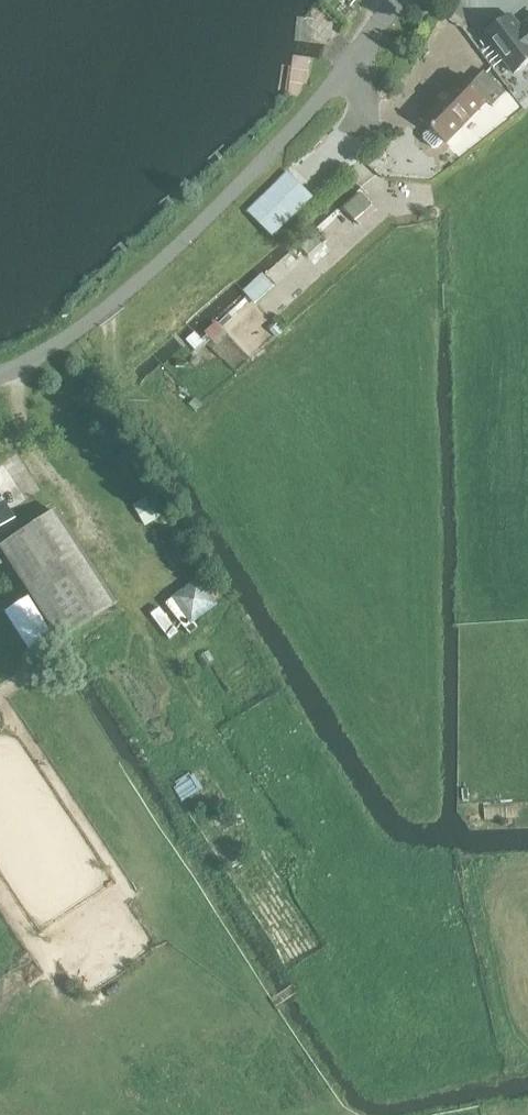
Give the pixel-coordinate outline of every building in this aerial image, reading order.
[(514,73),(527,63),(527,24),(526,25),(527,27),(522,31),(512,17),(486,36),(514,73)] [(515,74),(527,90),(527,89),(527,64),(515,74)] [(493,107),(506,93),(484,72),(471,85),(462,76),(421,118),(431,128),(424,135),(424,140),(432,148),(437,148),(444,140),(446,143),(487,101),(493,107)] [(274,236),(312,199),(290,176),(252,213),(274,236)] [(247,288),(260,301),(279,283),(266,270),(247,288)] [(13,520),(0,499),(0,528),(13,520)] [(80,626),(115,604),(55,511),(0,547),(59,640),(80,626)] [(190,617),(218,596),(202,575),(174,596),(190,617)] [(178,784),(186,798),(205,787),(197,773),(178,784)]
